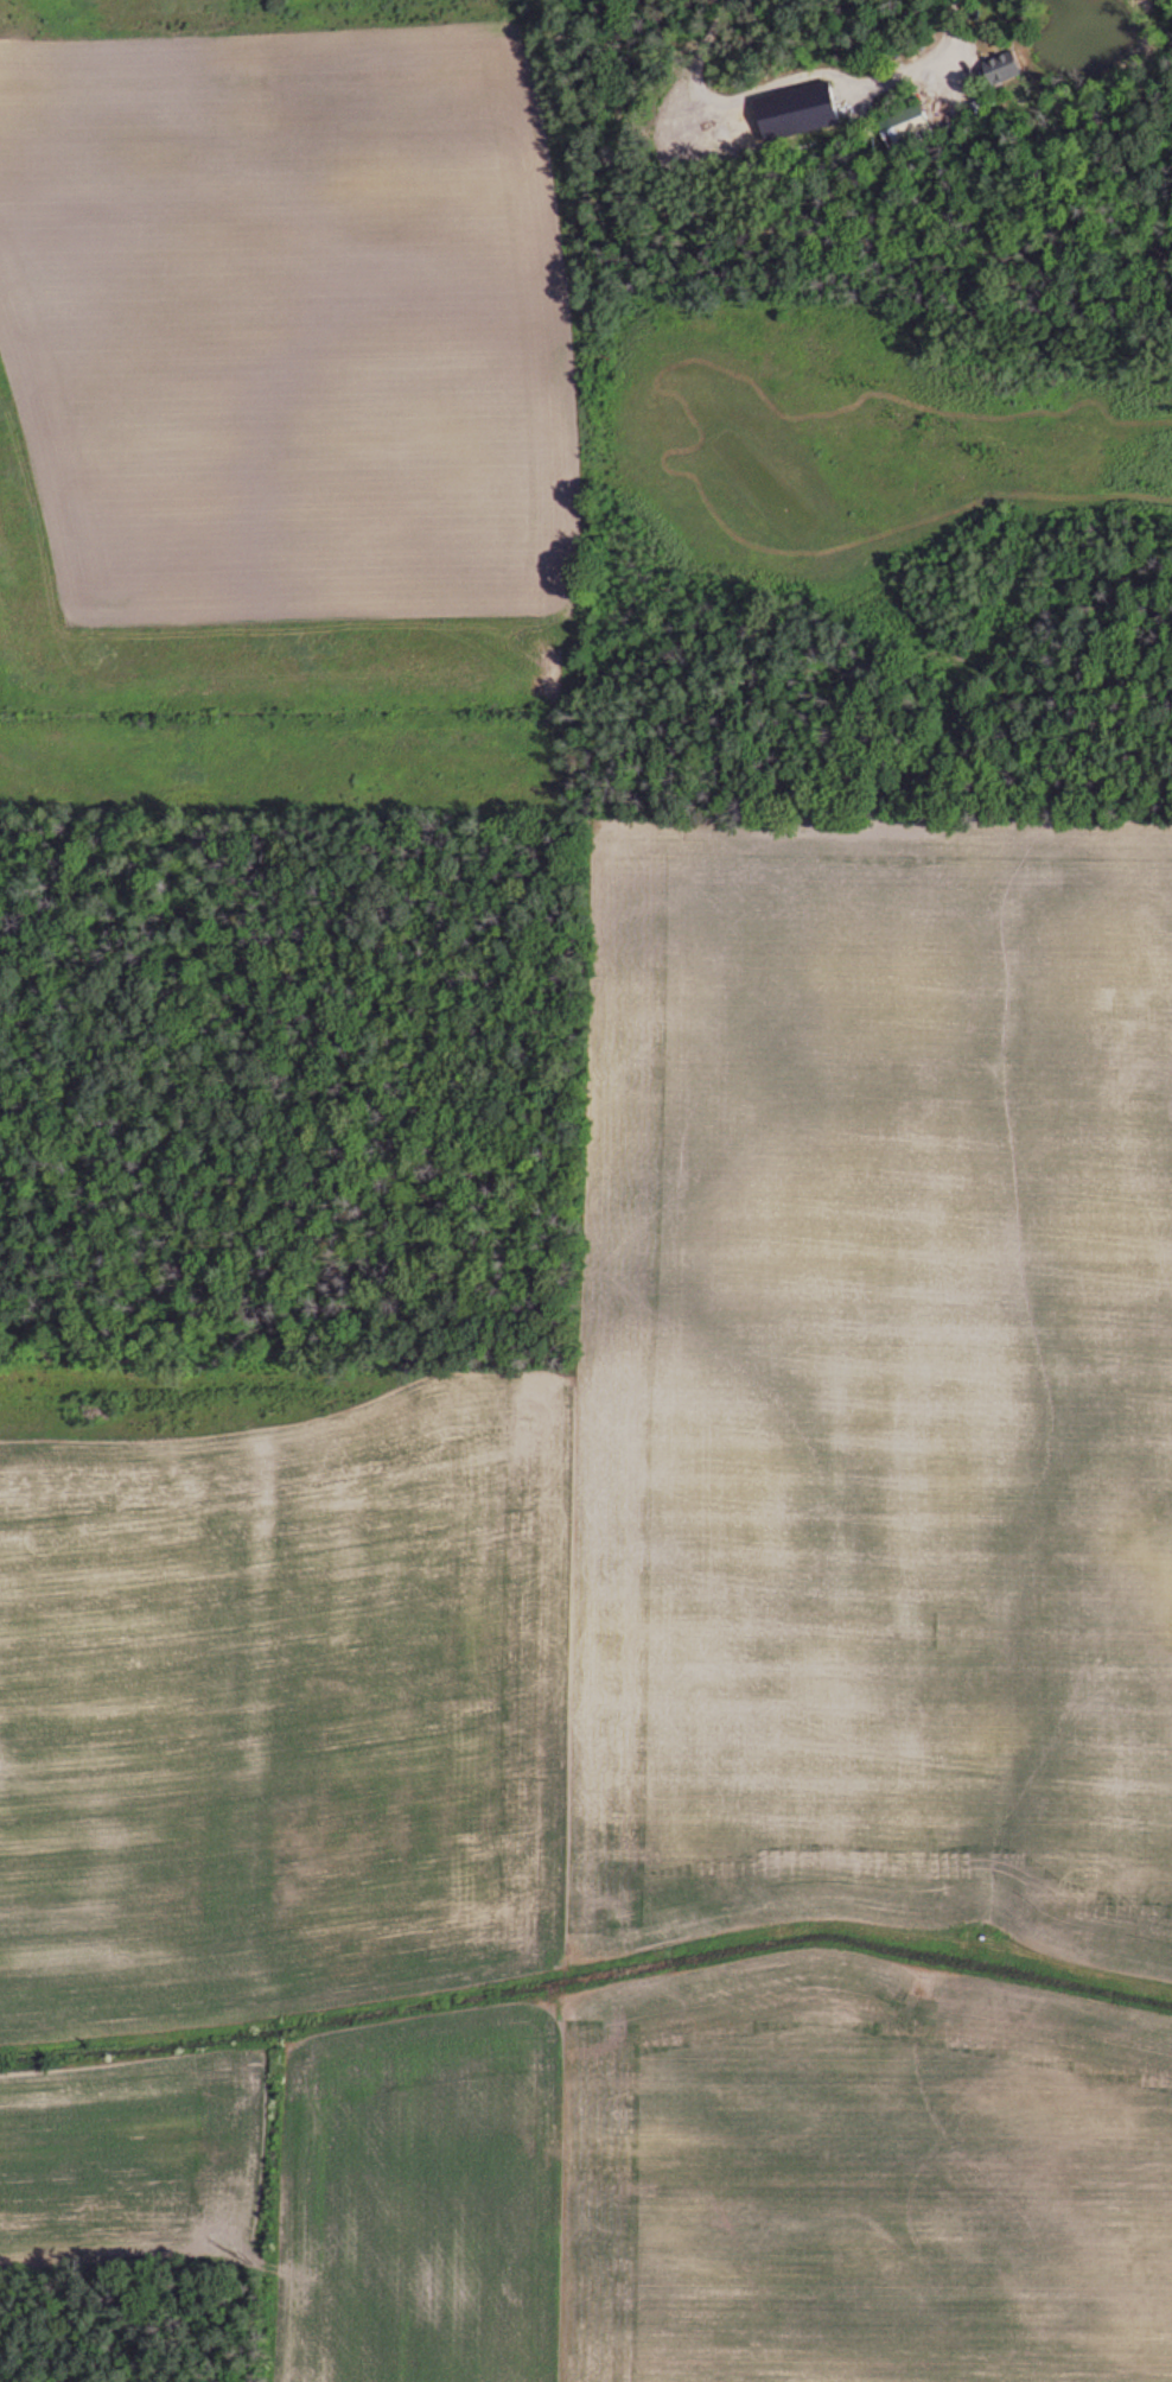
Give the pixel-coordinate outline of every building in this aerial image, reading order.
[(987,86),(1018,75),(1008,48),(977,60),(987,86)] [(924,123),(913,103),(883,120),(894,139),(924,123)]
